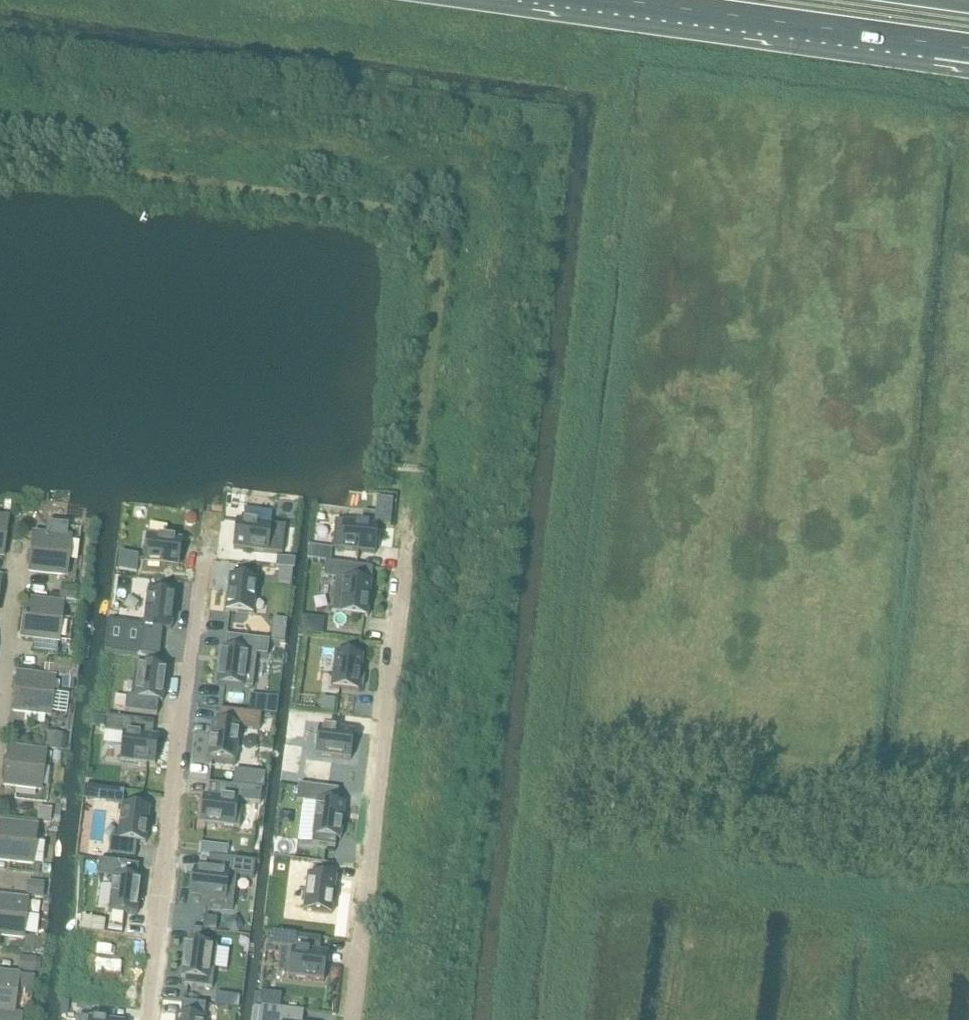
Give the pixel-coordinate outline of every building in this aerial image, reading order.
[(237,520),(233,548),(282,554),(286,526),(271,524),(272,512),(245,509),(243,521),(237,520)] [(186,516),(186,521),(188,524),(192,524),(196,521),(196,517),(193,514),(189,514),(186,516)] [(3,556),(8,518),(0,517),(0,556),(3,556)] [(20,524),(19,530),(23,534),(28,534),(32,531),(32,526),(29,521),(24,521),(20,524)] [(335,521),(333,549),(376,553),(378,525),(335,521)] [(34,533),(29,571),(66,575),(70,538),(69,537),(70,524),(49,522),(47,535),(34,533)] [(147,534),(144,562),(179,566),(183,538),(147,534)] [(309,546),(307,560),(325,562),(327,548),(309,546)] [(121,551),(119,567),(137,569),(138,553),(121,551)] [(278,557),(276,567),(295,569),(296,559),(278,557)] [(326,562),(324,577),(336,578),(332,612),(368,616),(372,581),(368,581),(369,566),(326,562)] [(282,569),(281,581),(293,582),(294,570),(282,569)] [(230,575),(226,610),(254,614),(258,578),(230,575)] [(63,586),(62,598),(76,600),(77,587),(63,586)] [(110,621),(107,651),(114,652),(113,653),(135,655),(141,652),(159,654),(163,627),(172,629),(176,594),(148,590),(144,625),(110,621)] [(26,599),(21,637),(34,638),(33,650),(57,653),(58,641),(63,603),(26,599)] [(304,630),(326,631),(327,618),(305,616),(304,630)] [(272,633),(271,641),(286,643),(287,635),(272,633)] [(221,649),(217,684),(253,688),(257,655),(267,656),(269,641),(227,636),(225,649),(221,649)] [(336,652),(331,687),(359,690),(360,686),(364,687),(365,675),(361,675),(363,655),(336,652)] [(56,659),(54,672),(68,673),(70,660),(56,659)] [(127,695),(126,711),(157,714),(159,701),(163,701),(167,666),(135,662),(131,695),(127,695)] [(18,673),(13,711),(50,716),(55,678),(18,673)] [(63,677),(62,688),(73,689),(74,678),(63,677)] [(271,697),(269,714),(277,715),(279,698),(271,697)] [(323,699),(322,712),(334,713),(336,700),(323,699)] [(213,722),(208,761),(235,764),(240,725),(260,728),(262,714),(220,709),(218,723),(213,722)] [(107,716),(105,732),(124,734),(120,760),(155,764),(159,736),(152,735),(131,733),(133,719),(107,716)] [(95,717),(94,725),(105,726),(106,718),(95,717)] [(319,726),(316,754),(351,758),(354,731),(319,726)] [(47,731),(45,748),(62,750),(64,733),(47,731)] [(9,747),(4,785),(41,790),(45,752),(9,747)] [(252,773),(251,787),(265,789),(266,775),(252,773)] [(204,796),(200,823),(240,828),(243,802),(260,804),(262,790),(219,784),(217,797),(204,796)] [(299,784),(297,801),(317,803),(312,843),(336,846),(337,838),(341,839),(345,804),(337,803),(339,789),(299,784)] [(111,789),(109,801),(123,803),(124,791),(111,789)] [(111,837),(109,855),(135,858),(137,842),(146,843),(150,808),(122,804),(118,838),(111,837)] [(39,807),(38,821),(50,822),(52,808),(39,807)] [(33,864),(37,826),(0,822),(0,861),(33,864)] [(195,869),(191,896),(201,898),(200,906),(233,909),(237,876),(254,877),(256,862),(209,856),(208,870),(195,869)] [(99,860),(98,876),(114,877),(110,911),(137,914),(141,879),(137,879),(139,865),(99,860)] [(308,874),(304,910),(332,913),(337,878),(308,874)] [(30,882),(28,895),(43,897),(44,884),(30,882)] [(23,938),(28,900),(0,897),(0,936),(23,938)] [(204,916),(203,930),(216,931),(217,918),(204,916)] [(227,925),(230,932),(238,933),(243,926),(240,918),(231,917),(227,925)] [(186,942),(182,977),(186,977),(185,985),(212,989),(218,946),(201,944),(202,930),(192,929),(190,943),(186,942)] [(275,932),(273,946),(292,948),(289,976),(324,980),(327,952),(296,948),(298,934),(275,932)] [(98,948),(94,976),(129,980),(133,953),(98,948)] [(21,957),(20,970),(34,971),(36,959),(21,957)] [(24,1015),(14,1013),(17,990),(19,975),(0,973),(0,1019),(24,1019),(24,1015)] [(19,975),(17,990),(33,992),(35,977),(19,975)] [(229,995),(227,1007),(239,1009),(241,997),(229,995)] [(176,1019),(204,1019),(206,1005),(182,1002),(181,1016),(177,1015),(176,1019)] [(261,1019),(295,1019),(296,1010),(262,1006),(261,1019)] [(252,1019),(261,1019),(262,1008),(254,1007),(252,1019)]
